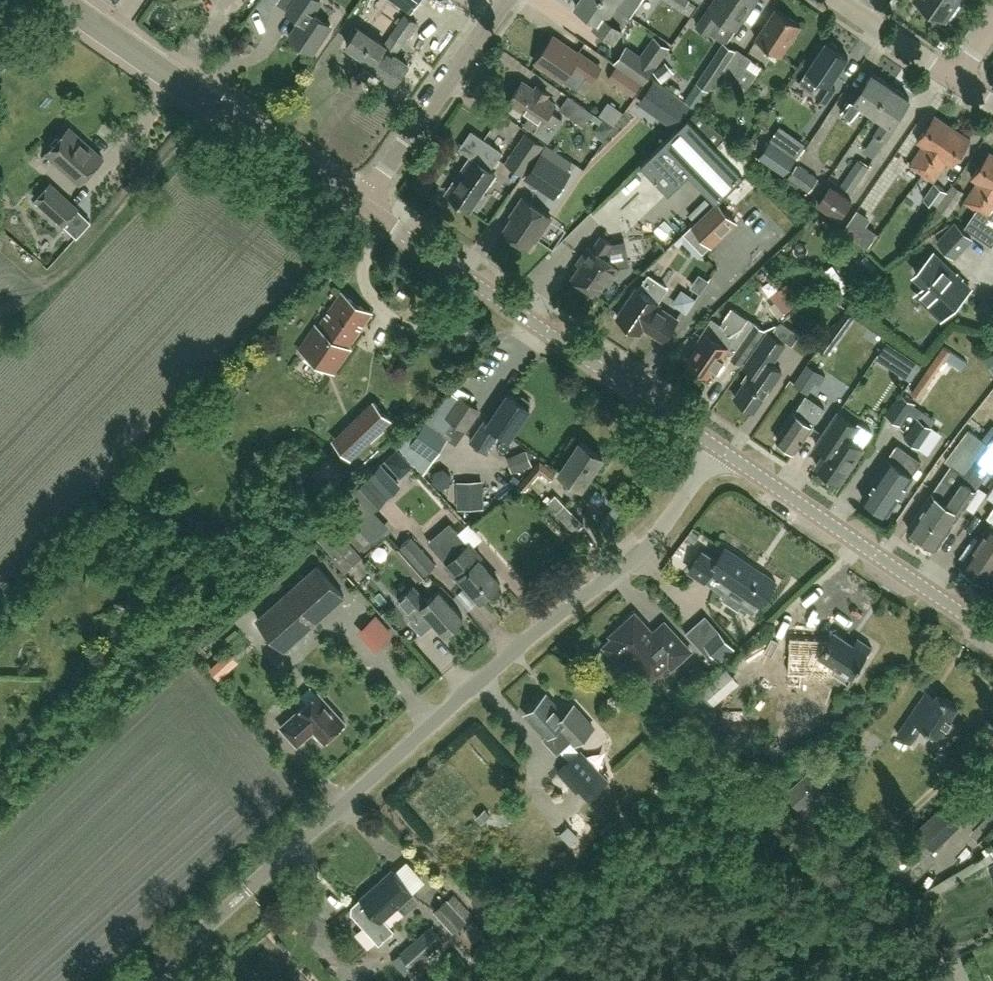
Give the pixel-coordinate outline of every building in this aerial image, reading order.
[(290,37),(312,52),(331,24),(312,12),(320,0),(296,0),(288,12),(301,21),(290,37)] [(411,13),(420,0),(393,0),(411,13)] [(607,0),(579,0),(575,5),(597,20),(595,24),(613,37),(621,26),(607,17),(615,6),(607,0)] [(679,13),(649,0),(642,16),(672,28),(679,13)] [(681,11),(688,0),(664,0),(681,11)] [(752,0),(711,0),(694,24),(707,33),(719,16),(734,27),(752,0)] [(956,0),(916,0),(946,20),(958,2),(956,0)] [(781,56),(801,25),(776,9),(756,39),(781,56)] [(395,55),(417,23),(405,14),(384,45),(359,28),(347,46),(369,61),(366,65),(394,84),(408,64),(395,55)] [(571,85),(579,72),(591,81),(606,59),(584,43),(576,54),(553,37),(536,61),(571,85)] [(736,50),(726,44),(724,42),(697,82),(709,89),(736,50)] [(831,42),(829,44),(826,42),(799,84),(826,102),(835,88),(830,85),(848,57),(836,49),(837,46),(831,42)] [(654,67),(641,57),(627,47),(616,61),(643,81),(654,67)] [(751,60),(736,50),(722,72),(747,89),(757,74),(747,67),(751,60)] [(653,71),(661,82),(673,72),(664,62),(653,71)] [(840,112),(852,120),(861,106),(872,113),(891,86),(872,73),(857,96),(853,93),(840,112)] [(548,141),(562,120),(550,112),(555,104),(546,98),(548,94),(537,87),(534,90),(522,82),(508,101),(540,124),(535,132),(548,141)] [(894,120),(909,99),(891,86),(872,113),(884,121),(874,135),(885,142),(898,123),(894,120)] [(585,127),(594,114),(568,96),(559,109),(585,127)] [(690,108),(672,96),(659,114),(677,126),(690,108)] [(909,165),(921,174),(952,127),(934,115),(917,141),(923,145),(909,165)] [(743,174),(743,173),(752,164),(725,137),(715,146),(688,117),(641,164),(669,192),(689,172),(716,201),(743,174)] [(80,183),(103,158),(69,127),(41,158),(42,159),(49,150),(62,162),(59,164),(80,183)] [(952,127),(921,174),(933,182),(947,162),(952,165),(970,140),(952,127)] [(524,176),(544,146),(526,134),(506,163),(524,176)] [(797,158),(771,141),(760,158),(785,175),(797,158)] [(481,193),(495,174),(490,170),(501,154),(489,145),(477,161),(470,157),(453,181),(457,183),(448,195),(470,210),(472,206),(477,210),(486,197),(481,193)] [(975,209),(992,184),(992,154),(989,151),(971,177),(978,181),(964,201),(975,209)] [(570,173),(542,154),(525,177),(554,196),(570,173)] [(852,193),(869,167),(858,160),(841,185),(852,193)] [(787,179),(808,193),(818,178),(797,164),(787,179)] [(619,213),(653,182),(642,169),(608,201),(619,213)] [(754,185),(746,177),(728,194),(736,203),(754,185)] [(78,209),(66,198),(49,183),(35,199),(63,225),(78,209)] [(934,183),(923,199),(936,208),(947,192),(934,183)] [(953,184),(937,208),(948,216),(964,192),(953,184)] [(975,209),(976,210),(965,226),(992,246),(992,245),(992,227),(985,222),(992,211),(992,184),(975,209)] [(839,218),(852,201),(830,186),(818,203),(839,218)] [(536,240),(551,217),(523,198),(512,215),(514,217),(504,231),(527,247),(533,239),(536,240)] [(710,246),(736,221),(716,201),(691,226),(710,246)] [(69,223),(81,235),(95,220),(82,209),(69,223)] [(868,219),(857,211),(843,231),(855,239),(864,224),(868,219)] [(971,238),(956,224),(938,243),(953,257),(971,238)] [(613,277),(619,268),(612,263),(613,263),(604,256),(613,244),(601,235),(592,248),(589,246),(582,256),(585,258),(572,277),(597,294),(610,275),(613,277)] [(952,307),(969,289),(932,254),(915,272),(927,284),(918,293),(941,315),(950,306),(952,307)] [(648,275),(638,290),(637,289),(617,317),(640,332),(644,327),(663,340),(677,319),(658,306),(659,304),(658,303),(668,288),(648,275)] [(785,316),(801,303),(789,288),(773,301),(785,316)] [(371,313),(341,292),(318,327),(315,325),(299,348),(334,372),(350,349),(348,347),(371,313)] [(706,378),(726,350),(732,355),(731,357),(741,364),(765,330),(748,318),(732,306),(723,319),(727,322),(723,328),(712,319),(694,345),(697,346),(687,360),(697,367),(696,370),(706,378)] [(771,364),(785,344),(768,332),(744,366),(750,371),(742,381),(745,383),(735,397),(754,411),(782,372),(771,364)] [(913,378),(924,362),(890,339),(879,355),(913,378)] [(808,394),(821,373),(807,364),(794,384),(808,394)] [(456,444),(466,430),(446,417),(458,400),(450,394),(399,445),(422,471),(446,437),(456,444)] [(519,397),(518,400),(509,394),(489,423),(485,420),(470,442),(488,453),(501,434),(509,439),(530,408),(532,405),(530,402),(523,397),(519,397)] [(914,403),(901,394),(886,415),(899,424),(914,403)] [(813,426),(825,409),(806,396),(794,413),(776,439),(795,452),(813,426)] [(466,430),(479,412),(459,399),(458,400),(446,417),(466,430)] [(391,419),(374,402),(333,440),(350,458),(391,419)] [(856,426),(837,413),(816,445),(826,452),(817,467),(839,482),(861,449),(872,433),(858,423),(856,426)] [(903,439),(918,450),(933,428),(917,418),(903,439)] [(989,446),(988,445),(969,430),(946,461),(964,475),(966,476),(989,446)] [(988,445),(989,446),(966,476),(964,475),(953,491),(954,492),(931,524),(932,525),(923,539),(936,548),(991,469),(992,471),(992,438),(988,445)] [(582,488),(603,457),(580,442),(559,473),(571,481),(565,491),(575,497),(581,488),(582,488)] [(912,475),(921,462),(897,446),(888,459),(886,458),(879,467),(881,469),(862,497),(887,515),(899,497),(903,500),(908,491),(905,489),(913,476),(912,475)] [(327,460),(313,472),(329,490),(343,478),(327,460)] [(540,460),(518,486),(526,490),(541,472),(550,480),(556,474),(540,460)] [(393,496),(406,483),(389,465),(375,477),(393,496)] [(484,509),(483,480),(457,481),(457,509),(484,509)] [(954,492),(953,491),(940,482),(907,528),(923,539),(932,525),(931,524),(954,492)] [(971,504),(985,515),(992,505),(992,494),(984,487),(971,504)] [(546,506),(576,535),(586,525),(556,496),(546,506)] [(374,541),(341,505),(328,517),(362,553),(374,541)] [(475,545),(486,538),(473,521),(463,528),(475,545)] [(980,539),(962,565),(985,582),(992,571),(992,521),(980,539)] [(332,525),(319,537),(334,554),(348,542),(332,525)] [(470,544),(468,545),(456,531),(441,544),(453,559),(446,565),(457,578),(459,577),(481,601),(488,594),(493,596),(500,590),(498,585),(500,584),(479,560),(482,557),(470,544)] [(413,536),(400,548),(425,575),(438,564),(413,536)] [(349,541),(332,556),(345,570),(362,555),(349,541)] [(711,572),(747,597),(744,600),(757,609),(759,605),(760,606),(761,605),(775,583),(776,583),(776,582),(761,571),(758,576),(751,571),(754,567),(726,548),(725,549),(717,561),(703,551),(689,571),(705,582),(711,572)] [(393,560),(385,567),(396,581),(405,574),(393,560)] [(284,650),(343,596),(317,566),(257,620),(284,650)] [(445,633),(463,617),(439,591),(426,602),(412,586),(397,600),(416,621),(426,612),(445,633)] [(668,664),(672,668),(690,651),(668,627),(657,638),(640,620),(629,619),(616,631),(619,634),(604,647),(619,662),(628,654),(646,674),(657,674),(668,664)] [(701,640),(719,661),(734,648),(716,627),(701,640)] [(848,684),(872,647),(858,638),(853,645),(834,633),(826,643),(821,640),(790,638),(790,651),(820,653),(818,655),(838,668),(834,674),(848,684)] [(733,672),(712,694),(721,704),(743,681),(733,672)] [(345,723),(318,693),(280,727),(297,746),(313,731),(323,742),(345,723)] [(946,742),(958,724),(949,719),(957,707),(938,694),(933,702),(924,696),(898,735),(910,743),(922,726),(946,742)] [(575,708),(567,716),(558,707),(557,708),(545,696),(526,714),(546,736),(544,738),(557,753),(572,740),(575,744),(593,728),(575,708)] [(730,759),(741,742),(729,734),(718,751),(730,759)] [(704,736),(699,742),(713,752),(718,744),(704,736)] [(608,781),(581,750),(558,772),(576,792),(579,790),(588,800),(608,781)] [(725,763),(715,756),(708,767),(718,773),(725,763)] [(801,811),(831,785),(815,766),(785,792),(801,811)] [(956,819),(943,806),(942,805),(912,835),(915,838),(912,841),(924,854),(927,851),(931,854),(961,825),(956,819)] [(896,854),(907,868),(922,855),(911,841),(896,854)] [(419,900),(391,870),(361,897),(360,897),(360,898),(352,906),(351,913),(379,944),(394,930),(384,919),(399,906),(405,913),(419,900)] [(453,932),(467,919),(448,897),(434,910),(453,932)] [(412,968),(443,942),(430,926),(399,952),(412,968)]
